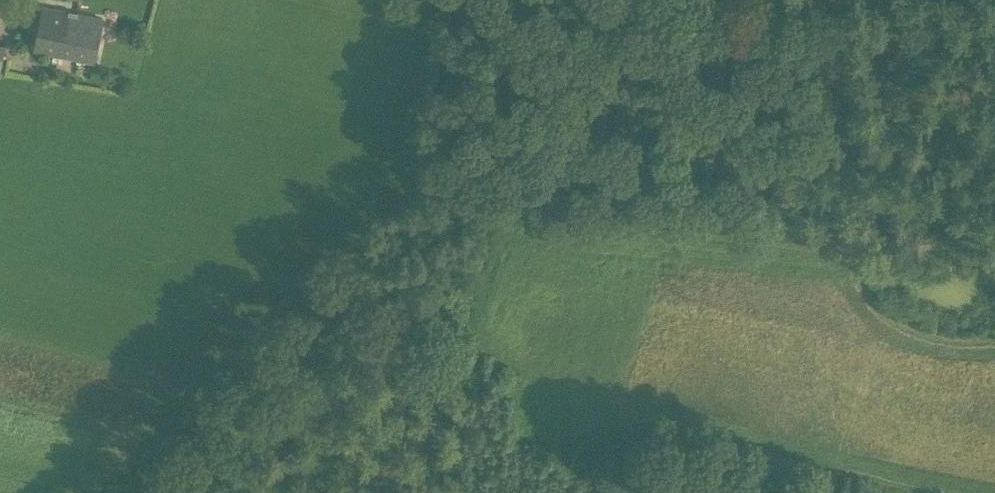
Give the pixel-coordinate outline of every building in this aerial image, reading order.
[(36,49),(94,61),(102,20),(45,8),(36,49)]
